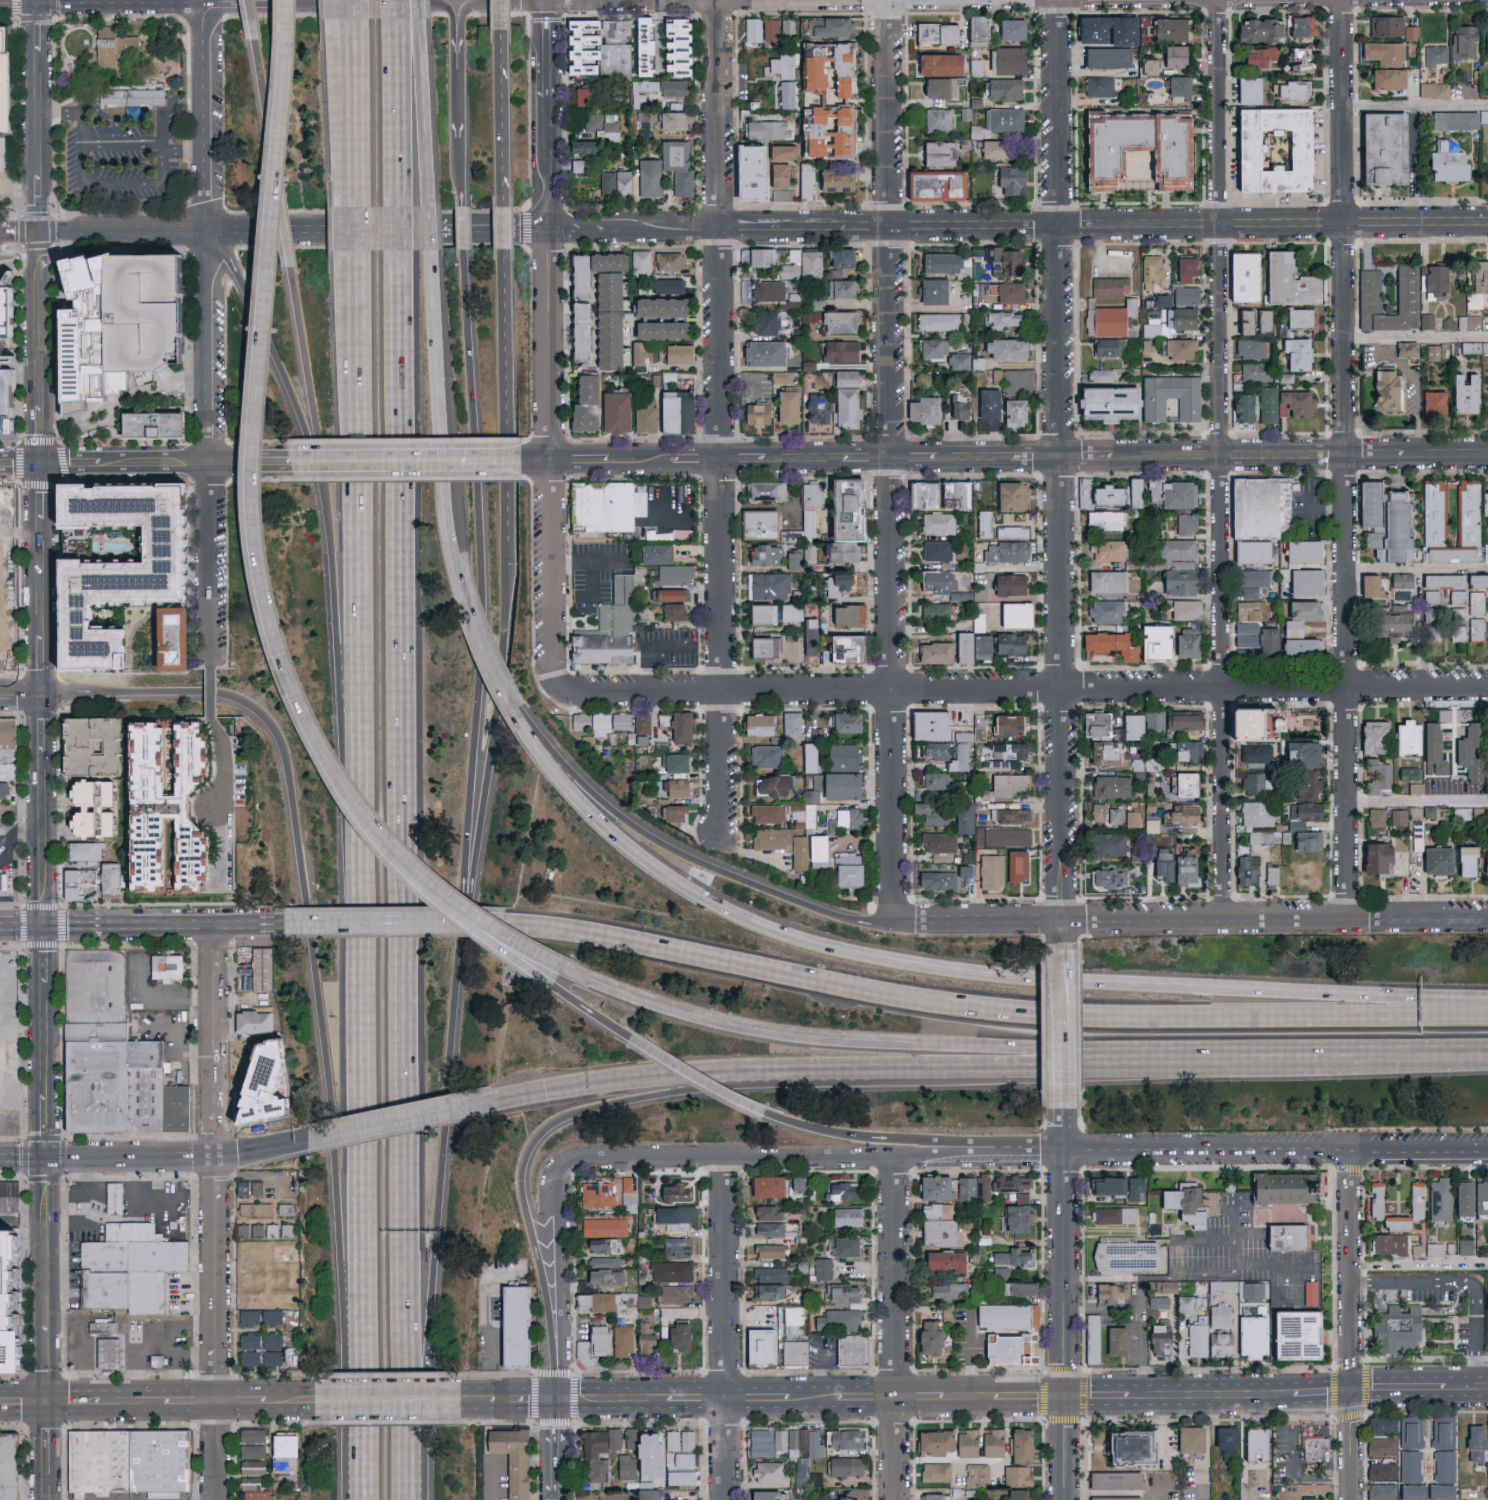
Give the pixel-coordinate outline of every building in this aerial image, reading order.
[(971,44),(971,17),(990,17),(990,44),(971,44)] [(1139,46),(1081,46),(1081,18),(1139,18),(1139,46)] [(1316,38),(1291,38),(1291,18),(1316,18),(1316,38)] [(1405,18),(1405,27),(1419,27),(1419,39),(1371,39),(1371,18),(1405,18)] [(667,19),(691,19),(692,80),(668,80),(667,19)] [(811,20),(854,19),(854,38),(812,39),(811,20)] [(642,21),(654,20),(655,77),(643,77),(642,21)] [(746,20),(763,20),(763,45),(746,45),(746,20)] [(765,20),(780,20),(780,45),(764,45),(765,20)] [(783,20),(795,20),(794,33),(783,33),(783,20)] [(1002,41),(1002,20),(1026,20),(1026,41),(1002,41)] [(1155,20),(1193,20),(1193,41),(1155,41),(1155,20)] [(1239,20),(1284,20),(1284,43),(1239,43),(1239,20)] [(583,46),(583,51),(601,51),(601,60),(583,61),(583,66),(599,66),(599,76),(571,76),(571,66),(575,66),(575,61),(570,61),(570,51),(575,51),(575,46),(570,46),(570,37),(574,37),(574,31),(570,31),(569,22),(599,21),(600,30),(583,30),(583,37),(601,37),(601,46),(583,46)] [(19,130),(0,126),(0,22),(16,23),(19,130)] [(635,47),(636,84),(604,84),(604,34),(604,22),(636,22),(637,34),(637,42),(631,42),(631,47),(635,47)] [(960,25),(960,46),(918,46),(918,25),(960,25)] [(119,27),(119,38),(141,37),(141,38),(141,57),(119,57),(119,70),(100,70),(99,43),(99,38),(98,27),(99,27),(119,27)] [(1478,27),(1478,60),(1452,60),(1452,27),(1478,27)] [(1404,43),(1404,68),(1374,68),(1374,61),(1363,61),(1363,43),(1404,43)] [(806,44),(855,44),(855,93),(806,93),(806,44)] [(1166,69),(1166,47),(1188,47),(1188,69),(1166,69)] [(1447,47),(1447,69),(1425,69),(1425,47),(1447,47)] [(992,48),(1026,48),(1026,76),(992,76),(992,48)] [(1132,69),(1087,69),(1087,49),(1132,49),(1132,69)] [(1247,49),(1278,50),(1277,59),(1268,59),(1268,69),(1246,69),(1247,49)] [(1291,73),(1291,49),(1309,49),(1309,63),(1313,63),(1313,73),(1291,73)] [(781,54),(796,54),(796,83),(782,83),(782,75),(771,75),(771,60),(781,60),(781,54)] [(963,55),(963,77),(920,77),(920,55),(963,55)] [(969,76),(980,75),(980,60),(969,60),(969,76)] [(1143,76),(1143,61),(1160,61),(1160,76),(1143,76)] [(1405,71),(1405,91),(1373,91),(1373,71),(1405,71)] [(1087,78),(1113,78),(1113,99),(1087,99),(1087,78)] [(1191,78),(1191,102),(1170,102),(1170,78),(1191,78)] [(927,100),(927,79),(957,79),(957,100),(927,100)] [(1262,104),(1240,104),(1240,79),(1262,79),(1262,104)] [(1024,102),(986,102),(986,81),(1024,81),(1024,102)] [(663,82),(689,82),(689,98),(663,99),(663,82)] [(1310,82),(1310,102),(1274,102),(1274,82),(1310,82)] [(637,83),(660,83),(661,109),(638,109),(637,83)] [(782,84),(796,84),(796,109),(781,109),(782,84)] [(1449,85),(1449,100),(1421,100),(1421,85),(1449,85)] [(575,89),(605,88),(606,108),(575,109),(575,89)] [(167,99),(167,106),(160,106),(102,106),(103,99),(103,91),(160,90),(166,90),(167,99)] [(807,109),(855,109),(855,157),(807,157),(807,109)] [(1024,109),(1024,133),(986,133),(986,109),(1024,109)] [(927,133),(927,110),(952,110),(952,133),(927,133)] [(1241,110),(1312,110),(1312,193),(1241,193),(1241,110)] [(1487,122),(1487,111),(1478,111),(1477,122),(1487,122)] [(638,121),(638,113),(650,113),(650,121),(638,121)] [(1479,113),(1479,131),(1435,131),(1435,113),(1479,113)] [(663,114),(687,114),(688,132),(664,132),(663,114)] [(1088,192),(1088,114),(1192,114),(1192,192),(1155,192),(1155,152),(1127,152),(1127,184),(1119,184),(1119,192),(1088,192)] [(1365,186),(1365,114),(1407,114),(1407,186),(1365,186)] [(589,115),(604,115),(604,130),(589,130),(589,115)] [(641,122),(650,122),(650,137),(641,137),(641,122)] [(750,122),(787,122),(787,132),(792,132),(792,140),(785,140),(785,141),(753,142),(753,138),(750,138),(750,122)] [(605,123),(619,123),(619,135),(605,135),(605,123)] [(980,125),(968,125),(968,138),(980,139),(980,125)] [(1009,159),(983,159),(983,141),(1009,141),(1009,159)] [(1470,182),(1431,181),(1432,152),(1438,152),(1438,141),(1459,141),(1458,163),(1470,163),(1470,182)] [(664,143),(690,143),(690,172),(664,172),(664,143)] [(957,168),(926,168),(926,143),(957,143),(957,168)] [(741,146),(767,146),(768,201),(742,202),(741,146)] [(773,147),(798,147),(798,158),(790,158),(790,162),(773,162),(773,147)] [(573,148),(599,148),(599,157),(573,157),(573,148)] [(640,160),(661,160),(661,200),(641,200),(640,160)] [(574,162),(591,162),(591,173),(574,174),(574,162)] [(815,186),(815,195),(813,195),(813,202),(802,202),(802,162),(813,163),(813,186),(815,186)] [(773,165),(790,165),(790,187),(795,187),(795,202),(774,202),(773,165)] [(1005,187),(999,187),(999,168),(1025,168),(1026,196),(1005,196),(1005,187)] [(824,170),(854,170),(854,193),(824,193),(824,170)] [(622,198),(619,198),(618,172),(631,172),(632,198),(629,198),(629,202),(622,202),(622,198)] [(909,172),(968,172),(968,201),(909,202),(909,172)] [(602,173),(616,173),(617,199),(603,199),(602,173)] [(675,175),(695,175),(694,198),(675,198),(675,175)] [(201,240),(126,241),(129,376),(138,376),(167,375),(198,344),(201,240)] [(79,244),(93,285),(92,297),(80,297),(79,409),(99,403),(99,391),(139,390),(138,376),(129,376),(126,241),(79,244)] [(778,250),(778,268),(742,268),(742,250),(778,250)] [(995,277),(995,250),(1024,250),(1024,277),(995,277)] [(781,279),(781,266),(791,266),(790,252),(822,251),(823,279),(781,279)] [(834,251),(858,251),(858,269),(834,269),(834,251)] [(1321,305),(1269,305),(1269,252),(1297,252),(1297,277),(1321,277),(1321,305)] [(633,253),(651,253),(651,278),(633,278),(633,253)] [(658,254),(685,254),(685,271),(658,271),(658,254)] [(924,275),(924,255),(962,254),(962,274),(924,275)] [(1262,303),(1231,303),(1231,254),(1262,254),(1262,303)] [(575,256),(589,256),(590,299),(575,299),(575,256)] [(622,272),(623,371),(600,371),(599,273),(593,273),(593,257),(628,256),(628,272),(622,272)] [(1143,286),(1143,258),(1164,258),(1164,286),(1143,286)] [(1199,258),(1199,284),(1180,284),(1180,258),(1199,258)] [(1475,262),(1487,262),(1487,294),(1482,294),(1482,310),(1468,310),(1468,294),(1475,294),(1475,262)] [(1420,266),(1420,331),(1361,331),(1361,270),(1383,271),(1383,316),(1398,316),(1398,266),(1420,266)] [(1449,301),(1426,301),(1426,266),(1449,266),(1449,301)] [(657,281),(681,280),(682,296),(657,297),(657,281)] [(1129,280),(1129,298),(1093,298),(1093,280),(1129,280)] [(858,281),(858,300),(829,300),(829,281),(858,281)] [(949,305),(921,305),(921,281),(949,281),(949,305)] [(758,302),(758,282),(786,282),(786,302),(758,302)] [(1025,304),(1000,304),(1000,284),(1025,284),(1025,304)] [(1200,304),(1174,304),(1174,288),(1200,288),(1200,304)] [(11,359),(12,293),(0,293),(0,359),(11,359)] [(822,307),(822,294),(810,295),(811,308),(822,307)] [(639,300),(690,300),(690,318),(639,318),(639,300)] [(1136,300),(1136,316),(1128,316),(1128,337),(1087,337),(1087,309),(1128,309),(1128,300),(1136,300)] [(565,301),(566,359),(583,359),(582,301),(565,301)] [(590,304),(590,363),(576,362),(576,304),(590,304)] [(1197,310),(1197,332),(1169,332),(1169,310),(1197,310)] [(1256,336),(1241,336),(1241,310),(1255,310),(1256,336)] [(1273,311),(1273,336),(1259,336),(1259,311),(1273,311)] [(1289,330),(1289,311),(1314,311),(1314,330),(1289,330)] [(780,313),(780,336),(754,336),(754,313),(780,313)] [(857,333),(825,333),(825,313),(857,313),(857,333)] [(988,313),(1022,313),(1022,330),(988,330),(988,313)] [(960,331),(919,331),(919,315),(960,315),(960,331)] [(1435,330),(1422,330),(1421,315),(1434,315),(1435,330)] [(1481,330),(1459,330),(1459,317),(1481,317),(1481,330)] [(639,324),(689,324),(689,342),(639,342),(639,324)] [(1144,338),(1144,326),(1162,326),(1162,338),(1144,338)] [(948,340),(948,361),(922,361),(922,340),(948,340)] [(1028,361),(988,361),(988,340),(1028,340),(1028,361)] [(1197,340),(1197,361),(1165,361),(1165,340),(1197,340)] [(1313,371),(1286,371),(1286,340),(1313,340),(1313,371)] [(1125,357),(1094,357),(1094,341),(1125,341),(1125,357)] [(1265,360),(1237,360),(1237,341),(1265,341),(1265,360)] [(786,342),(786,368),(746,368),(746,342),(786,342)] [(859,342),(859,363),(826,363),(826,342),(859,342)] [(1418,343),(1418,359),(1398,359),(1398,343),(1418,343)] [(1463,343),(1487,343),(1487,355),(1463,355),(1463,343)] [(648,345),(649,366),(634,366),(634,345),(648,345)] [(1427,362),(1427,346),(1440,346),(1440,362),(1427,362)] [(668,347),(692,347),(692,365),(668,365),(668,347)] [(970,370),(950,370),(950,355),(970,355),(970,370)] [(11,439),(0,439),(0,359),(11,359),(11,439)] [(1242,364),(1271,364),(1271,383),(1242,383),(1242,364)] [(1402,370),(1402,413),(1376,413),(1376,370),(1402,370)] [(1114,371),(1114,383),(1091,383),(1091,371),(1114,371)] [(860,430),(837,430),(837,373),(860,373),(860,430)] [(775,383),(775,374),(783,374),(783,383),(775,383)] [(580,376),(600,376),(599,432),(574,431),(574,405),(580,405),(580,376)] [(1479,376),(1479,415),(1455,415),(1455,376),(1479,376)] [(1201,378),(1201,423),(1179,423),(1179,399),(1166,399),(1166,423),(1144,423),(1144,378),(1201,378)] [(979,432),(980,388),(1001,388),(1001,432),(979,432)] [(1278,424),(1261,424),(1261,388),(1278,388),(1278,424)] [(780,426),(780,389),(800,389),(800,426),(780,426)] [(1084,390),(1140,390),(1140,421),(1083,421),(1084,390)] [(695,435),(663,435),(663,393),(681,393),(681,397),(695,397),(695,435)] [(809,424),(809,393),(830,393),(830,424),(809,424)] [(1315,393),(1315,418),(1291,418),(1291,410),(1282,410),(1282,393),(1315,393)] [(1448,393),(1448,416),(1424,416),(1424,393),(1448,393)] [(607,395),(630,395),(630,433),(607,433),(607,395)] [(953,421),(953,395),(970,395),(970,421),(953,421)] [(1233,430),(1233,395),(1256,395),(1256,430),(1233,430)] [(941,425),(910,426),(910,401),(919,400),(919,398),(941,398),(941,425)] [(1006,428),(1006,401),(1028,401),(1028,428),(1006,428)] [(772,428),(747,428),(747,405),(772,405),(772,428)] [(637,408),(657,408),(657,434),(637,434),(637,408)] [(129,414),(184,413),(185,438),(130,440),(129,414)] [(1233,538),(1234,479),(1292,479),(1292,539),(1233,538)] [(1091,480),(1091,505),(1081,505),(1081,480),(1091,480)] [(1143,480),(1143,509),(1132,509),(1132,480),(1143,480)] [(865,481),(866,542),(859,542),(859,564),(830,564),(830,545),(834,545),(834,481),(865,481)] [(1149,509),(1150,481),(1197,482),(1197,509),(1149,509)] [(1481,494),(1487,494),(1487,517),(1482,517),(1481,545),(1487,545),(1487,564),(1423,564),(1424,483),(1447,483),(1446,550),(1460,550),(1461,481),(1482,481),(1481,494)] [(1413,493),(1413,563),(1376,563),(1376,549),(1366,549),(1366,528),(1360,529),(1360,483),(1383,482),(1383,493),(1413,493)] [(633,483),(633,493),(646,493),(647,518),(633,518),(633,521),(633,534),(588,534),(573,534),(573,521),(573,484),(587,484),(633,483)] [(750,501),(750,483),(786,483),(786,501),(750,501)] [(971,510),(944,510),(944,483),(971,483),(971,510)] [(1000,512),(1000,483),(1028,483),(1028,512),(1000,512)] [(823,484),(823,509),(803,509),(803,484),(823,484)] [(939,484),(939,510),(912,510),(912,484),(939,484)] [(1127,508),(1096,508),(1096,488),(1127,488),(1127,508)] [(141,670),(78,670),(78,492),(198,492),(198,608),(105,608),(105,638),(141,638),(141,670)] [(778,540),(744,540),(744,512),(778,512),(778,540)] [(979,539),(979,512),(993,512),(993,539),(979,539)] [(1126,532),(1088,532),(1088,513),(1126,513),(1126,532)] [(923,535),(923,514),(955,514),(955,535),(923,535)] [(1178,536),(1178,515),(1198,515),(1198,536),(1178,536)] [(1030,527),(1030,539),(997,539),(997,527),(1030,527)] [(644,531),(644,541),(689,540),(689,530),(644,531)] [(799,532),(799,542),(782,542),(782,532),(799,532)] [(1161,561),(1161,541),(1196,541),(1196,561),(1161,561)] [(924,563),(924,542),(952,542),(952,563),(924,563)] [(1126,542),(1126,562),(1091,562),(1091,542),(1126,542)] [(1236,565),(1236,542),(1272,542),(1272,565),(1236,565)] [(1287,542),(1323,542),(1323,564),(1287,564),(1287,542)] [(801,562),(814,562),(814,543),(802,543),(801,562)] [(1029,543),(1029,563),(986,563),(986,543),(1029,543)] [(642,545),(673,545),(673,564),(642,564),(642,545)] [(782,567),(752,567),(752,546),(782,546),(782,567)] [(801,571),(789,571),(789,554),(801,554),(801,571)] [(1192,561),(1169,560),(1169,568),(1191,568),(1192,561)] [(660,568),(696,568),(696,585),(660,586),(660,568)] [(1292,597),(1292,571),(1323,571),(1323,597),(1292,597)] [(1126,595),(1090,595),(1090,572),(1126,572),(1126,595)] [(1242,572),(1271,572),(1271,588),(1259,588),(1259,599),(1242,599),(1242,572)] [(924,573),(957,573),(957,594),(924,594),(924,573)] [(1166,597),(1166,573),(1199,573),(1199,597),(1166,597)] [(615,575),(638,574),(639,631),(628,631),(628,637),(611,637),(611,632),(599,632),(599,604),(615,604),(615,575)] [(752,574),(790,574),(790,600),(752,600),(752,574)] [(1413,590),(1391,590),(1391,575),(1413,575),(1413,590)] [(857,596),(826,596),(826,576),(857,576),(857,596)] [(1028,596),(997,596),(997,576),(1028,576),(1028,596)] [(1364,599),(1364,576),(1379,576),(1379,599),(1364,599)] [(1425,605),(1425,576),(1466,576),(1465,605),(1451,605),(1452,591),(1440,591),(1440,606),(1425,605)] [(1469,576),(1487,576),(1487,591),(1469,591),(1469,576)] [(657,590),(687,589),(688,603),(658,604),(657,590)] [(1470,616),(1470,593),(1485,593),(1485,616),(1470,616)] [(1203,601),(1203,621),(1168,621),(1168,601),(1203,601)] [(1090,624),(1090,602),(1124,602),(1124,624),(1090,624)] [(1322,603),(1322,622),(1304,621),(1304,639),(1322,639),(1322,658),(1286,658),(1286,621),(1288,621),(1288,602),(1322,603)] [(1237,603),(1267,603),(1267,623),(1237,623),(1237,603)] [(924,604),(950,604),(950,619),(924,619),(924,604)] [(1003,629),(1003,604),(1034,604),(1034,629),(1003,629)] [(172,605),(142,605),(142,642),(140,642),(140,668),(171,669),(172,605)] [(666,606),(686,606),(686,621),(667,622),(666,606)] [(778,606),(778,626),(752,626),(752,606),(778,606)] [(801,606),(801,622),(782,622),(782,606),(801,606)] [(865,607),(865,627),(835,627),(835,607),(865,607)] [(1465,609),(1465,623),(1452,623),(1452,609),(1465,609)] [(160,611),(188,611),(188,670),(160,671),(160,611)] [(1413,615),(1413,634),(1401,634),(1401,643),(1388,643),(1388,638),(1380,638),(1380,615),(1413,615)] [(806,658),(806,619),(818,619),(818,658),(806,658)] [(1486,644),(1470,644),(1470,619),(1486,619),(1486,644)] [(1439,644),(1425,641),(1429,624),(1442,627),(1439,644)] [(1143,663),(1143,626),(1174,626),(1174,663),(1143,663)] [(1279,626),(1279,659),(1236,659),(1236,626),(1279,626)] [(1466,644),(1451,644),(1451,626),(1466,626),(1466,644)] [(967,632),(952,631),(951,663),(967,663),(967,632)] [(1121,664),(1121,653),(1085,653),(1085,634),(1130,634),(1130,644),(1140,644),(1140,664),(1121,664)] [(1179,659),(1179,634),(1200,634),(1200,659),(1179,659)] [(959,635),(992,635),(992,661),(974,661),(974,664),(959,664),(959,635)] [(998,636),(1026,636),(1026,655),(998,655),(998,636)] [(575,638),(611,637),(628,637),(632,637),(632,665),(575,666),(575,638)] [(865,664),(833,664),(833,637),(865,637),(865,664)] [(780,639),(780,660),(753,660),(753,639),(780,639)] [(955,664),(922,664),(922,644),(955,644),(955,664)] [(1216,707),(1217,736),(1247,736),(1246,707),(1216,707)] [(1279,741),(1234,742),(1234,711),(1275,710),(1275,719),(1286,719),(1286,733),(1279,733),(1279,741)] [(674,745),(674,713),(692,713),(692,745),(674,745)] [(950,741),(914,741),(914,713),(950,713),(950,741)] [(1165,713),(1165,733),(1147,733),(1147,713),(1165,713)] [(784,714),(802,714),(802,741),(784,741),(784,714)] [(862,734),(834,734),(834,714),(862,714),(862,734)] [(1202,714),(1202,731),(1169,731),(1169,714),(1202,714)] [(1086,739),(1086,715),(1111,715),(1111,739),(1086,739)] [(1144,715),(1144,741),(1126,741),(1126,715),(1144,715)] [(575,716),(590,716),(590,731),(575,732),(575,716)] [(594,716),(610,716),(610,730),(593,730),(594,716)] [(614,716),(629,716),(629,730),(614,730),(614,716)] [(745,716),(775,716),(775,737),(745,737),(745,716)] [(996,717),(1025,717),(1025,737),(996,737),(996,717)] [(1296,732),(1296,717),(1313,717),(1313,732),(1296,732)] [(650,718),(650,735),(636,735),(636,718),(650,718)] [(65,719),(119,719),(120,778),(65,778),(65,719)] [(19,751),(0,751),(0,720),(19,720),(19,751)] [(1398,756),(1398,721),(1420,721),(1420,756),(1398,756)] [(1390,722),(1390,755),(1363,755),(1363,722),(1390,722)] [(1442,756),(1448,756),(1448,776),(1426,776),(1426,723),(1442,723),(1442,756)] [(1468,784),(1467,767),(1458,767),(1457,740),(1467,740),(1467,724),(1484,723),(1485,748),(1476,749),(1476,758),(1484,758),(1485,783),(1468,784)] [(132,724),(157,724),(158,803),(133,803),(132,724)] [(175,726),(206,725),(208,781),(190,795),(177,797),(175,726)] [(983,727),(972,727),(972,741),(984,741),(983,727)] [(605,735),(616,734),(617,745),(605,745),(605,735)] [(637,746),(637,737),(648,737),(648,746),(637,746)] [(820,742),(800,743),(800,771),(821,771),(820,742)] [(1202,762),(1177,762),(1177,742),(1202,742),(1202,762)] [(1320,743),(1320,769),(1298,769),(1298,762),(1288,762),(1288,743),(1320,743)] [(951,762),(958,762),(958,744),(969,744),(969,771),(951,771),(951,762)] [(984,770),(984,762),(1002,762),(1002,744),(1029,744),(1029,760),(1009,760),(1009,770),(984,770)] [(1093,766),(1093,744),(1121,744),(1121,766),(1093,766)] [(830,769),(830,745),(859,745),(859,769),(830,769)] [(924,745),(948,745),(948,761),(924,761),(924,745)] [(784,747),(784,769),(752,769),(752,747),(784,747)] [(1242,765),(1242,748),(1270,748),(1270,765),(1242,765)] [(20,766),(0,766),(0,751),(19,751),(20,766)] [(690,756),(690,774),(667,774),(667,756),(690,756)] [(1130,758),(1130,771),(1158,770),(1157,757),(1130,758)] [(1366,795),(1366,783),(1376,783),(1376,773),(1366,773),(1365,760),(1379,759),(1379,764),(1390,764),(1391,795),(1366,795)] [(19,781),(0,781),(0,766),(20,766),(20,770),(19,781)] [(1420,768),(1420,781),(1401,781),(1401,768),(1420,768)] [(944,790),(924,790),(924,773),(944,773),(944,790)] [(1177,798),(1178,773),(1200,774),(1199,798),(1177,798)] [(1269,773),(1269,796),(1243,796),(1243,773),(1269,773)] [(1298,801),(1298,773),(1320,773),(1320,801),(1298,801)] [(862,775),(862,800),(826,800),(826,774),(862,775)] [(1026,776),(1026,797),(994,797),(994,776),(1026,776)] [(757,797),(757,777),(788,777),(788,797),(757,797)] [(1132,799),(1095,799),(1095,778),(1132,778),(1132,799)] [(690,781),(690,799),(665,799),(665,781),(690,781)] [(77,806),(77,782),(114,782),(114,806),(77,806)] [(1410,794),(1411,785),(1422,786),(1421,794),(1410,794)] [(1273,828),(1243,828),(1243,803),(1273,803),(1273,828)] [(957,804),(974,804),(974,835),(957,835),(957,804)] [(1291,804),(1323,804),(1323,822),(1291,822),(1291,804)] [(952,826),(924,826),(924,815),(915,815),(915,806),(952,806),(952,826)] [(1104,806),(1104,822),(1094,822),(1094,806),(1104,806)] [(688,824),(667,824),(667,807),(688,807),(688,824)] [(785,824),(751,824),(751,807),(785,807),(785,824)] [(1028,824),(992,824),(992,807),(1028,807),(1028,824)] [(1424,818),(1426,807),(1437,809),(1436,819),(1424,818)] [(1124,809),(1124,826),(1110,826),(1110,809),(1124,809)] [(1167,809),(1200,809),(1200,826),(1167,826),(1167,809)] [(1369,829),(1369,809),(1387,809),(1387,829),(1369,829)] [(838,810),(862,810),(862,830),(838,830),(838,810)] [(1407,810),(1407,827),(1391,827),(1391,810),(1407,810)] [(1470,810),(1470,821),(1455,821),(1455,810),(1470,810)] [(1127,830),(1127,812),(1141,812),(1141,830),(1127,830)] [(78,814),(113,813),(114,839),(79,839),(78,814)] [(133,814),(167,813),(168,893),(133,893),(133,814)] [(178,815),(189,815),(210,837),(213,893),(177,893),(178,815)] [(1144,830),(1156,830),(1156,820),(1144,819),(1144,830)] [(1423,823),(1423,853),(1413,853),(1413,823),(1423,823)] [(808,837),(808,871),(794,871),(794,849),(754,850),(754,830),(793,830),(793,837),(808,837)] [(985,847),(985,831),(1028,831),(1028,847),(985,847)] [(1297,852),(1297,832),(1322,832),(1322,852),(1297,852)] [(1273,844),(1249,844),(1249,833),(1273,833),(1273,844)] [(934,853),(923,853),(923,834),(957,835),(957,863),(933,863),(934,853)] [(1095,856),(1095,835),(1128,835),(1128,856),(1095,856)] [(812,868),(812,837),(828,837),(828,868),(812,868)] [(71,844),(102,844),(102,861),(96,862),(71,862),(71,844)] [(1366,845),(1392,845),(1392,868),(1400,868),(1400,877),(1366,877),(1366,845)] [(1460,878),(1460,847),(1479,847),(1479,878),(1460,878)] [(1455,877),(1426,877),(1426,848),(1455,848),(1455,877)] [(1174,849),(1174,883),(1157,883),(1157,849),(1174,849)] [(1481,874),(1487,874),(1487,850),(1480,851),(1481,874)] [(1009,884),(1009,852),(1029,852),(1029,884),(1009,884)] [(837,888),(837,854),(863,854),(863,888),(837,888)] [(981,856),(1004,856),(1004,891),(981,891),(981,856)] [(1199,856),(1199,888),(1177,888),(1177,856),(1199,856)] [(1250,866),(1259,866),(1259,886),(1238,886),(1238,856),(1250,856),(1250,866)] [(103,867),(120,867),(120,897),(102,897),(103,867)] [(961,867),(975,867),(975,882),(961,882),(961,867)] [(1267,893),(1267,867),(1280,867),(1280,892),(1267,893)] [(1095,870),(1129,870),(1129,890),(1095,890),(1095,870)] [(66,872),(97,872),(97,900),(66,900),(66,872)] [(956,891),(921,891),(921,873),(956,873),(956,891)] [(269,993),(249,993),(249,949),(269,948),(269,949),(269,993)] [(170,1043),(170,1064),(175,1064),(175,1075),(167,1076),(168,1089),(192,1089),(193,1134),(108,1135),(71,1135),(70,1021),(69,952),(130,951),(130,1012),(131,1044),(170,1043)] [(153,957),(183,957),(183,979),(153,979),(153,957)] [(256,1008),(256,1012),(271,1011),(271,1032),(234,1032),(233,1012),(241,1012),(241,1009),(256,1008)] [(265,1045),(249,1094),(253,1098),(247,1124),(296,1113),(295,1097),(287,1099),(282,1093),(291,1064),(289,1039),(265,1045)] [(1255,1174),(1319,1174),(1319,1205),(1255,1205),(1255,1174)] [(787,1176),(787,1190),(800,1190),(799,1176),(787,1176)] [(991,1176),(991,1203),(977,1203),(977,1176),(991,1176)] [(796,1192),(796,1179),(800,1179),(800,1177),(803,1177),(803,1179),(808,1179),(808,1192),(796,1192)] [(786,1178),(786,1199),(754,1199),(754,1178),(786,1178)] [(953,1178),(953,1201),(922,1201),(922,1178),(953,1178)] [(976,1178),(976,1202),(959,1202),(959,1178),(976,1178)] [(994,1193),(994,1178),(1032,1178),(1032,1193),(994,1193)] [(1128,1202),(1128,1196),(1095,1196),(1095,1178),(1146,1178),(1146,1202),(1128,1202)] [(1452,1179),(1452,1225),(1431,1225),(1431,1178),(1452,1179)] [(264,1181),(233,1180),(233,1195),(263,1195),(264,1181)] [(1451,1216),(1468,1216),(1467,1180),(1450,1181),(1451,1216)] [(616,1208),(583,1208),(583,1181),(636,1181),(636,1195),(616,1195),(616,1208)] [(1469,1216),(1487,1215),(1487,1181),(1468,1181),(1469,1216)] [(121,1214),(106,1214),(107,1183),(122,1183),(121,1214)] [(858,1183),(858,1203),(831,1203),(831,1183),(858,1183)] [(1163,1192),(1179,1192),(1179,1183),(1201,1184),(1201,1210),(1208,1210),(1207,1228),(1181,1227),(1182,1210),(1163,1210),(1163,1192)] [(1425,1221),(1411,1221),(1411,1232),(1385,1232),(1385,1222),(1372,1222),(1371,1183),(1384,1183),(1384,1217),(1412,1216),(1412,1186),(1425,1186),(1425,1221)] [(22,1217),(0,1217),(0,1184),(22,1185),(22,1196),(22,1217)] [(691,1201),(663,1201),(663,1186),(691,1186),(691,1201)] [(1013,1202),(1025,1202),(1025,1193),(1014,1192),(1013,1202)] [(957,1220),(957,1247),(924,1247),(923,1206),(953,1205),(954,1220),(957,1220)] [(695,1207),(696,1225),(688,1225),(688,1236),(651,1237),(650,1220),(658,1220),(658,1208),(695,1207)] [(784,1222),(755,1222),(755,1207),(784,1207),(784,1222)] [(1031,1235),(1008,1235),(1008,1207),(1031,1207),(1031,1235)] [(863,1209),(863,1228),(834,1228),(834,1209),(863,1209)] [(1137,1209),(1137,1225),(1093,1225),(1093,1209),(1137,1209)] [(583,1238),(583,1220),(627,1220),(627,1238),(583,1238)] [(273,1237),(272,1223),(232,1224),(233,1238),(273,1237)] [(287,1224),(277,1223),(276,1236),(287,1236),(287,1224)] [(756,1224),(784,1224),(784,1238),(756,1238),(756,1224)] [(24,1368),(23,1225),(0,1225),(0,1368),(24,1368)] [(1307,1252),(1269,1252),(1269,1225),(1307,1225),(1307,1252)] [(133,1245),(109,1244),(110,1227),(159,1226),(159,1237),(166,1237),(167,1244),(133,1245)] [(1406,1256),(1374,1256),(1374,1236),(1406,1236),(1406,1256)] [(666,1260),(666,1239),(692,1239),(692,1260),(666,1260)] [(859,1239),(859,1258),(831,1258),(831,1239),(859,1239)] [(1471,1239),(1456,1239),(1455,1254),(1471,1255),(1471,1239)] [(590,1254),(590,1240),(618,1240),(618,1254),(590,1254)] [(1161,1274),(1096,1275),(1096,1244),(1160,1243),(1161,1274)] [(133,1256),(133,1276),(109,1276),(84,1276),(85,1256),(85,1246),(109,1245),(133,1245),(133,1256)] [(170,1276),(168,1276),(133,1276),(133,1256),(133,1245),(170,1245),(192,1245),(192,1255),(192,1275),(170,1276)] [(1443,1256),(1427,1256),(1427,1245),(1443,1245),(1443,1256)] [(784,1259),(756,1259),(756,1246),(784,1246),(784,1259)] [(1005,1249),(1035,1249),(1035,1266),(993,1265),(993,1253),(1005,1253),(1005,1249)] [(927,1273),(927,1252),(967,1252),(967,1273),(927,1273)] [(623,1258),(623,1270),(624,1270),(624,1287),(590,1287),(591,1258),(623,1258)] [(832,1281),(815,1281),(815,1260),(831,1259),(832,1281)] [(805,1260),(794,1260),(794,1272),(805,1272),(805,1260)] [(654,1264),(693,1264),(693,1283),(654,1283),(654,1264)] [(1004,1279),(1005,1267),(992,1266),(992,1279),(1004,1279)] [(755,1283),(755,1268),(789,1268),(789,1283),(755,1283)] [(110,1313),(87,1314),(87,1277),(109,1277),(133,1276),(132,1312),(110,1313)] [(169,1317),(133,1318),(133,1317),(133,1276),(168,1276),(169,1316),(169,1317)] [(1178,1282),(1178,1294),(1157,1294),(1157,1282),(1178,1282)] [(1232,1330),(1210,1330),(1211,1282),(1269,1283),(1269,1301),(1240,1301),(1240,1293),(1221,1293),(1221,1304),(1233,1304),(1232,1330)] [(1318,1282),(1318,1306),(1306,1306),(1306,1282),(1318,1282)] [(1004,1283),(1038,1283),(1038,1297),(1004,1297),(1004,1283)] [(969,1299),(932,1299),(932,1284),(969,1284),(969,1299)] [(790,1301),(755,1301),(756,1285),(785,1285),(785,1294),(790,1294),(790,1301)] [(860,1286),(860,1302),(827,1302),(827,1286),(860,1286)] [(1126,1286),(1126,1304),(1098,1304),(1098,1286),(1126,1286)] [(503,1369),(503,1287),(531,1287),(531,1369),(503,1369)] [(662,1287),(693,1287),(693,1304),(662,1304),(662,1287)] [(578,1295),(651,1295),(651,1306),(617,1306),(617,1313),(578,1313),(578,1295)] [(1179,1317),(1179,1297),(1194,1297),(1194,1317),(1179,1317)] [(1169,1298),(1169,1310),(1149,1310),(1149,1298),(1169,1298)] [(1375,1354),(1375,1316),(1387,1316),(1388,1305),(1400,1305),(1400,1314),(1410,1314),(1410,1305),(1421,1305),(1421,1354),(1375,1354)] [(1038,1332),(978,1332),(978,1306),(1038,1306),(1038,1332)] [(817,1332),(817,1319),(826,1319),(826,1311),(861,1311),(861,1332),(817,1332)] [(1276,1361),(1276,1312),(1324,1312),(1324,1361),(1276,1361)] [(1087,1316),(1101,1316),(1101,1365),(1087,1365),(1087,1316)] [(1208,1358),(1189,1358),(1189,1325),(1199,1325),(1199,1318),(1208,1318),(1208,1358)] [(1268,1318),(1268,1360),(1242,1360),(1242,1318),(1268,1318)] [(944,1358),(921,1358),(921,1322),(944,1322),(944,1358)] [(654,1354),(640,1354),(640,1323),(654,1323),(654,1354)] [(691,1353),(671,1353),(671,1323),(691,1323),(691,1353)] [(108,1335),(90,1335),(90,1324),(108,1324),(119,1324),(119,1335),(108,1335)] [(1171,1358),(1151,1358),(1151,1325),(1171,1325),(1171,1358)] [(578,1342),(591,1342),(591,1327),(610,1327),(610,1358),(604,1358),(604,1368),(578,1368),(578,1342)] [(615,1357),(615,1327),(632,1327),(632,1357),(615,1357)] [(1127,1329),(1127,1357),(1109,1357),(1109,1329),(1127,1329)] [(808,1367),(784,1367),(784,1330),(808,1330),(808,1367)] [(749,1367),(749,1331),(775,1331),(775,1367),(749,1367)] [(1234,1334),(1234,1357),(1211,1357),(1211,1334),(1234,1334)] [(838,1336),(869,1336),(869,1367),(838,1367),(838,1336)] [(1037,1364),(988,1366),(987,1337),(1030,1336),(1030,1358),(1037,1358),(1037,1364)] [(110,1371),(103,1371),(102,1342),(110,1342),(124,1342),(124,1371),(110,1371)] [(1434,1450),(1434,1417),(1455,1417),(1455,1483),(1435,1483),(1435,1450),(1434,1450)] [(1401,1418),(1422,1418),(1422,1483),(1401,1483),(1401,1418)] [(1396,1419),(1396,1436),(1369,1436),(1369,1419),(1396,1419)] [(1487,1427),(1487,1463),(1469,1463),(1469,1427),(1487,1427)] [(262,1428),(235,1428),(235,1442),(262,1443),(262,1428)] [(1205,1428),(1205,1458),(1180,1458),(1180,1428),(1205,1428)] [(1217,1458),(1217,1428),(1238,1428),(1238,1458),(1217,1458)] [(1246,1463),(1246,1429),(1270,1429),(1270,1463),(1246,1463)] [(809,1458),(809,1430),(823,1430),(823,1458),(809,1458)] [(978,1458),(959,1458),(959,1430),(978,1430),(978,1458)] [(984,1459),(984,1430),(1005,1430),(1005,1459),(984,1459)] [(1014,1464),(1014,1430),(1034,1430),(1034,1464),(1014,1464)] [(530,1431),(529,1499),(509,1499),(510,1454),(489,1454),(489,1431),(530,1431)] [(627,1431),(635,1431),(635,1450),(627,1450),(627,1431)] [(770,1431),(770,1444),(751,1444),(751,1431),(770,1431)] [(787,1431),(787,1452),(775,1452),(775,1431),(787,1431)] [(798,1432),(797,1449),(790,1449),(791,1431),(798,1432)] [(862,1450),(832,1450),(832,1431),(862,1431),(862,1450)] [(585,1432),(622,1432),(622,1452),(600,1452),(600,1461),(608,1461),(608,1484),(585,1483),(585,1432)] [(667,1432),(694,1432),(694,1451),(667,1451),(667,1432)] [(921,1432),(955,1432),(955,1453),(921,1453),(921,1432)] [(1157,1432),(1158,1467),(1111,1468),(1110,1433),(1129,1433),(1157,1432)] [(661,1433),(661,1476),(640,1476),(640,1433),(661,1433)] [(111,1496),(73,1496),(73,1439),(73,1435),(111,1435),(133,1435),(133,1439),(134,1495),(111,1496)] [(172,1495),(134,1495),(133,1439),(133,1435),(171,1435),(194,1435),(194,1438),(195,1495),(172,1495)] [(264,1473),(288,1473),(286,1435),(263,1436),(264,1473)] [(1329,1438),(1329,1462),(1303,1462),(1303,1438),(1329,1438)] [(23,1439),(23,1499),(0,1499),(0,1439),(23,1439)] [(1368,1457),(1368,1440),(1396,1440),(1396,1457),(1368,1457)] [(236,1458),(262,1458),(262,1444),(236,1444),(236,1458)] [(771,1458),(752,1458),(752,1448),(771,1448),(771,1458)] [(696,1455),(696,1468),(676,1468),(676,1455),(696,1455)] [(620,1456),(635,1456),(635,1480),(620,1480),(620,1456)] [(791,1487),(820,1486),(820,1472),(806,1472),(805,1457),(791,1457),(791,1487)] [(830,1477),(830,1459),(863,1459),(863,1477),(830,1477)] [(260,1460),(236,1460),(236,1474),(261,1474),(260,1460)] [(784,1482),(755,1482),(755,1464),(784,1464),(784,1482)] [(1368,1481),(1368,1464),(1396,1464),(1396,1481),(1368,1481)] [(930,1465),(952,1465),(952,1482),(930,1482),(930,1465)] [(966,1488),(966,1465),(989,1465),(989,1488),(966,1488)] [(1000,1467),(1000,1487),(989,1487),(989,1467),(1000,1467)] [(1033,1487),(1007,1487),(1007,1467),(1033,1467),(1033,1487)] [(696,1473),(696,1487),(668,1487),(668,1473),(696,1473)] [(1092,1473),(1144,1473),(1144,1490),(1092,1490),(1092,1473)] [(255,1476),(235,1477),(236,1490),(256,1489),(255,1476)] [(1397,1485),(1397,1499),(1369,1499),(1369,1485),(1397,1485)] [(1427,1487),(1427,1499),(1402,1499),(1402,1487),(1427,1487)] [(1455,1487),(1455,1499),(1430,1499),(1430,1487),(1455,1487)] [(268,1490),(238,1491),(238,1499),(268,1499),(268,1490)] [(658,1490),(658,1499),(640,1499),(640,1490),(658,1490)] [(836,1490),(826,1490),(826,1499),(860,1499),(836,1499),(836,1490)] [(780,1492),(745,1491),(745,1499),(780,1499),(780,1492)] [(1029,1492),(1029,1499),(1009,1499),(1009,1492),(1029,1492)]
